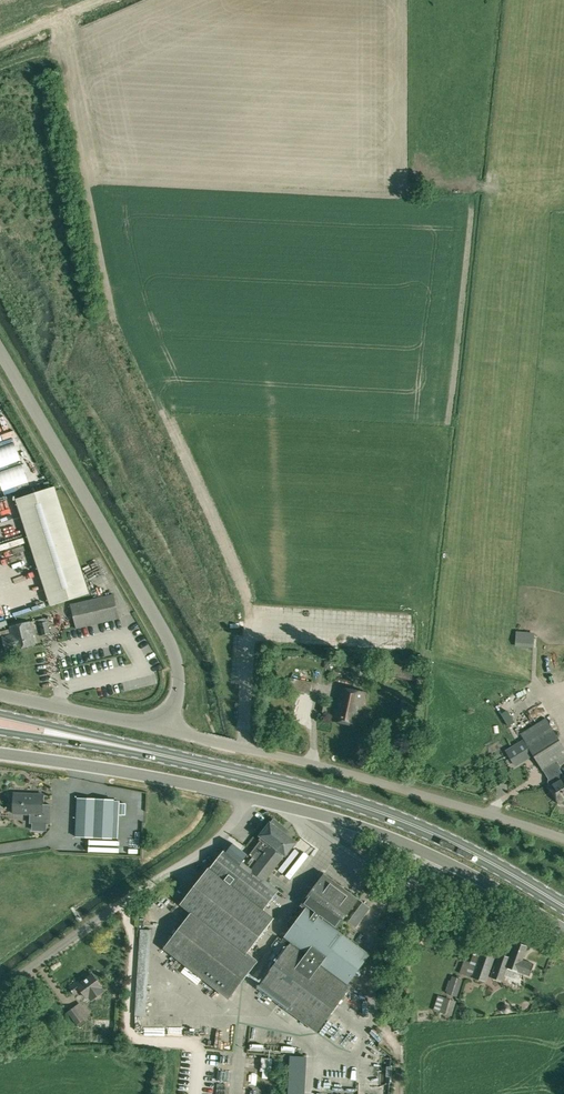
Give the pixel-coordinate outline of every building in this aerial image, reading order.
[(54,486),(16,499),(51,606),(89,593),(54,486)] [(113,594),(96,599),(70,605),(76,629),(101,623),(119,619),(113,594)] [(46,617),(37,619),(42,636),(50,633),(47,621),(47,622),(46,617)] [(11,635),(2,637),(5,652),(36,645),(30,621),(9,626),(11,635)] [(74,624),(64,625),(66,635),(76,634),(74,624)] [(516,646),(533,647),(534,633),(517,632),(516,646)] [(312,682),(290,678),(287,690),(309,694),(312,682)] [(332,720),(358,726),(366,693),(340,687),(332,720)] [(320,703),(318,712),(326,713),(328,704),(320,703)] [(506,711),(501,714),(508,726),(513,722),(506,711)] [(542,769),(545,775),(546,775),(549,780),(548,783),(548,784),(546,785),(554,797),(559,805),(561,803),(562,805),(563,805),(563,774),(562,775),(557,766),(560,764),(563,762),(563,747),(549,723),(546,719),(521,735),(523,739),(505,750),(515,766),(533,755),(542,769)] [(17,773),(30,777),(31,771),(19,767),(17,773)] [(39,773),(58,776),(59,770),(40,767),(39,773)] [(491,784),(496,794),(506,789),(501,779),(491,784)] [(43,795),(14,793),(13,813),(30,814),(30,823),(50,824),(51,805),(43,805),(43,795)] [(118,815),(119,801),(113,801),(113,800),(77,798),(75,837),(112,839),(112,838),(117,838),(118,815)] [(204,874),(181,904),(192,913),(165,948),(228,998),(256,962),(245,954),(273,917),(263,909),(278,890),(265,880),(295,842),(286,834),(289,830),(274,819),(265,829),(255,841),(258,844),(250,854),(254,858),(248,866),(242,862),(249,852),(235,841),(222,857),(220,856),(205,875),(204,874)] [(289,877),(306,851),(300,847),(283,874),(289,877)] [(349,983),(369,956),(371,954),(336,929),(359,899),(324,873),(300,905),(304,909),(296,919),(292,915),(288,920),(293,923),(283,937),(272,953),(268,958),(275,963),(256,988),(317,1033),(351,986),(352,985),(349,983)] [(363,903),(348,922),(356,928),(371,909),(363,903)] [(410,920),(413,915),(405,910),(402,915),(410,920)] [(494,968),(491,977),(502,981),(505,972),(507,968),(510,969),(529,976),(533,964),(522,960),(527,946),(515,942),(509,957),(499,953),(494,968)] [(460,974),(471,977),(481,951),(469,947),(460,974)] [(481,951),(471,977),(486,982),(495,955),(481,951)] [(69,988),(73,994),(80,989),(86,998),(88,996),(91,1000),(104,991),(101,987),(93,975),(80,984),(78,982),(69,988)] [(457,997),(462,979),(452,976),(446,994),(457,997)] [(451,1015),(456,1002),(444,998),(440,1012),(451,1015)] [(85,1019),(75,1006),(67,1012),(77,1025),(85,1019)] [(54,1030),(45,1030),(45,1038),(54,1038),(54,1030)] [(287,1093),(304,1093),(306,1058),(289,1057),(287,1093)]
